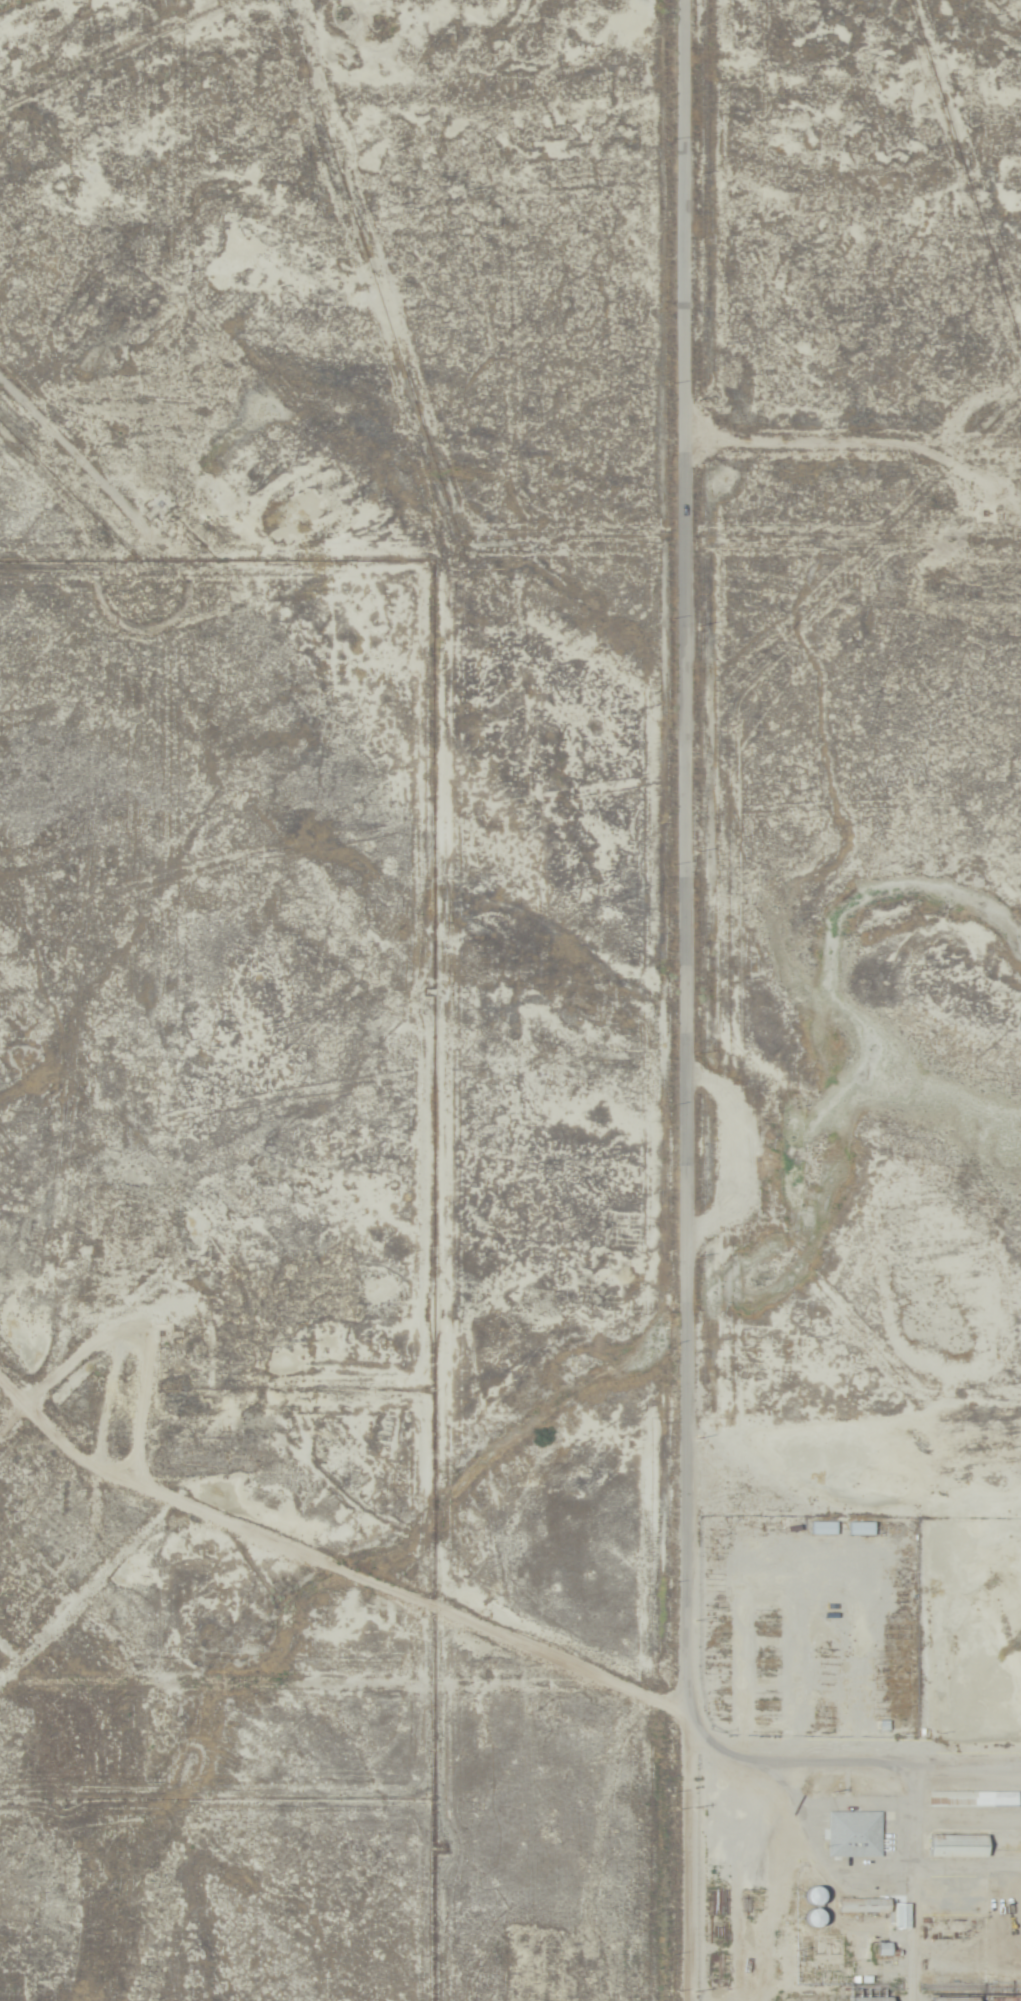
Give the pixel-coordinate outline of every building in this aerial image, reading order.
[(835,1535),(835,1521),(808,1521),(808,1535),(835,1535)] [(872,1535),(872,1521),(847,1521),(847,1535),(872,1535)] [(770,1669),(770,1650),(757,1650),(757,1669),(770,1669)] [(927,1807),(1017,1807),(1017,1792),(927,1792),(927,1807)] [(879,1857),(879,1812),(826,1812),(826,1857),(879,1857)] [(924,1858),(983,1858),(983,1836),(924,1836),(924,1858)] [(819,1892),(808,1887),(802,1900),(812,1905),(819,1892)] [(888,1898),(836,1898),(836,1913),(888,1913),(888,1898)] [(816,1913),(809,1910),(804,1922),(811,1925),(816,1913)]
